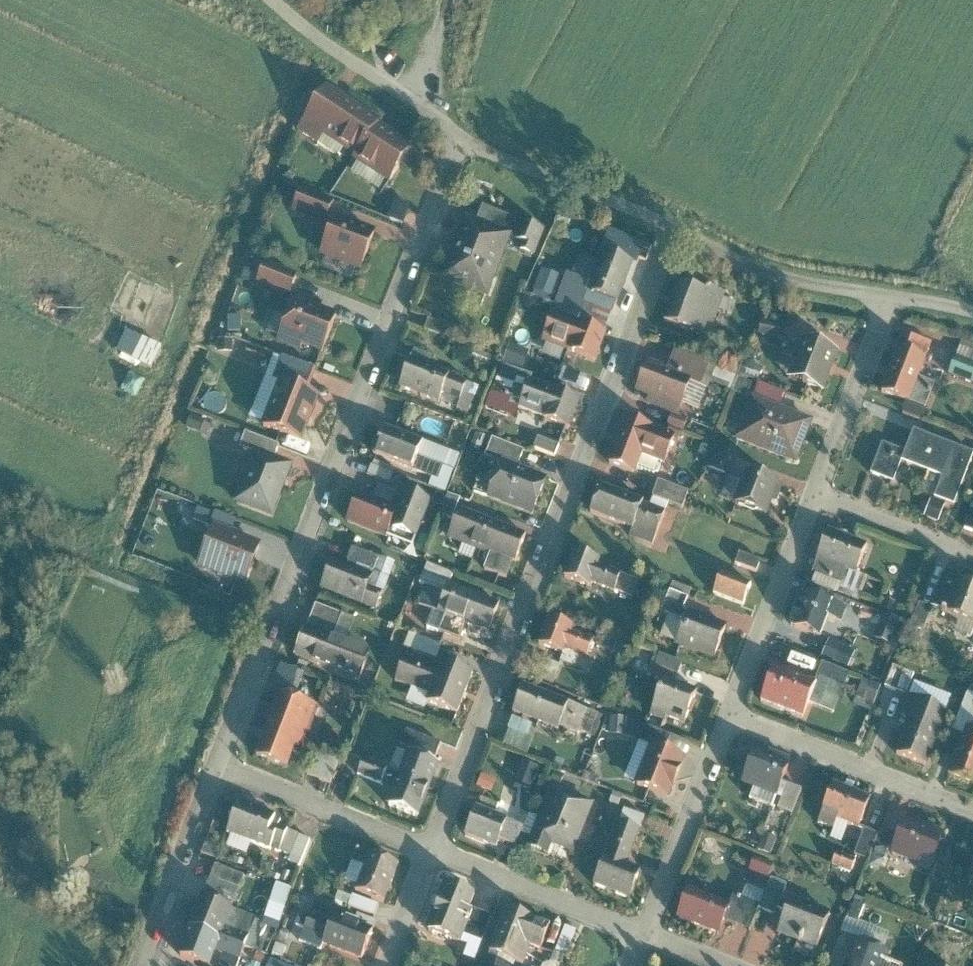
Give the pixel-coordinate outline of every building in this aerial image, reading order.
[(325,89),(298,131),(318,144),(324,134),(357,155),(354,159),(355,159),(378,124),(325,89)] [(378,124),(355,159),(359,162),(386,179),(390,181),(410,150),(377,128),(379,124),(378,124)] [(301,192),(293,210),(325,223),(332,204),(301,192)] [(403,209),(371,197),(366,210),(398,222),(403,209)] [(335,220),(322,254),(361,269),(374,235),(335,220)] [(465,220),(442,279),(476,293),(484,274),(494,278),(509,239),(509,237),(476,224),(465,220)] [(568,276),(560,294),(586,304),(612,314),(632,263),(603,252),(598,266),(591,285),(573,278),(568,276)] [(264,266),(258,282),(290,295),(296,278),(264,266)] [(557,294),(563,275),(542,268),(536,287),(557,294)] [(679,283),(664,322),(707,339),(724,296),(707,289),(705,293),(679,283)] [(296,295),(277,342),(300,351),(302,344),(322,352),(336,318),(316,310),(318,304),(296,295)] [(553,315),(543,342),(594,361),(604,334),(553,315)] [(794,328),(766,324),(763,338),(791,343),(794,328)] [(117,353),(154,367),(163,343),(126,329),(117,353)] [(889,392),(918,404),(940,345),(920,337),(914,351),(906,348),(889,392)] [(851,353),(819,341),(801,386),(833,398),(851,353)] [(505,365),(525,369),(529,348),(508,344),(505,365)] [(675,354),(670,366),(693,375),(689,384),(700,388),(708,367),(675,354)] [(281,360),(273,382),(281,384),(281,383),(307,394),(315,372),(282,358),(281,360)] [(954,359),(948,376),(972,385),(972,366),(954,359)] [(472,383),(416,361),(405,391),(461,413),(472,383)] [(648,364),(637,392),(658,401),(656,406),(677,414),(689,384),(693,375),(670,366),(668,372),(648,364)] [(596,395),(602,379),(565,366),(559,382),(596,395)] [(512,377),(504,399),(545,414),(543,419),(568,428),(578,401),(554,392),(552,397),(528,387),(529,383),(512,377)] [(264,425),(263,428),(299,442),(317,398),(307,394),(281,383),(281,384),(264,425)] [(822,424),(757,399),(740,443),(805,468),(822,424)] [(626,419),(609,464),(633,473),(635,468),(653,475),(657,474),(662,463),(664,464),(674,439),(650,429),(651,428),(626,419)] [(452,454),(391,431),(380,459),(441,482),(452,454)] [(879,477),(900,485),(908,462),(950,478),(942,500),(964,508),(972,483),(972,450),(920,431),(911,456),(890,448),(879,477)] [(245,434),(239,449),(254,455),(255,454),(273,461),(278,447),(245,434)] [(535,449),(556,455),(559,443),(538,437),(535,449)] [(492,440),(485,458),(501,465),(501,464),(517,470),(524,453),(492,440)] [(744,456),(721,447),(712,472),(734,480),(744,456)] [(254,455),(236,503),(271,517),(290,467),(273,461),(255,454),(254,455)] [(501,465),(488,498),(532,516),(546,482),(517,470),(501,464),(501,465)] [(372,465),(369,476),(392,483),(395,472),(372,465)] [(792,486),(767,476),(754,508),(780,518),(792,486)] [(670,513),(606,488),(596,515),(639,531),(636,538),(657,546),(670,513)] [(358,496),(347,523),(389,539),(391,534),(414,544),(430,502),(404,492),(396,511),(358,496)] [(458,514),(448,541),(490,558),(485,572),(506,581),(513,563),(515,564),(526,537),(502,527),(501,531),(458,514)] [(213,529),(198,565),(215,571),(217,576),(235,583),(237,579),(245,583),(259,547),(213,529)] [(880,548),(836,530),(819,571),(863,589),(880,548)] [(757,570),(761,560),(741,552),(737,562),(757,570)] [(634,572),(584,553),(573,582),(623,601),(634,572)] [(332,563),(322,590),(376,611),(383,593),(368,588),(371,579),(355,572),(346,568),(332,563)] [(764,589),(727,574),(719,596),(756,611),(764,589)] [(680,617),(683,618),(692,588),(674,582),(667,606),(682,610),(680,617)] [(967,582),(954,613),(972,621),(972,584),(967,582)] [(445,617),(439,634),(459,642),(466,625),(489,633),(499,606),(448,586),(445,595),(438,614),(445,617)] [(852,607),(813,594),(801,629),(840,642),(852,607)] [(936,615),(920,609),(912,629),(928,635),(936,615)] [(738,632),(691,615),(679,646),(726,663),(738,632)] [(906,621),(891,616),(881,642),(896,647),(906,621)] [(605,637),(567,622),(556,651),(594,665),(605,637)] [(306,630),(295,658),(359,682),(366,665),(364,665),(345,657),(348,652),(344,650),(345,645),(332,640),(306,630)] [(429,655),(434,643),(411,634),(406,646),(429,655)] [(677,680),(683,661),(660,653),(653,672),(677,680)] [(404,659),(395,683),(430,696),(427,704),(457,715),(472,677),(441,664),(438,673),(404,659)] [(821,684),(780,670),(769,702),(811,717),(821,689),(832,693),(835,685),(851,691),(857,676),(827,665),(821,684)] [(876,704),(882,685),(863,680),(858,698),(876,704)] [(713,698),(670,681),(657,715),(700,732),(713,698)] [(581,708),(530,688),(520,716),(570,735),(581,708)] [(956,706),(920,692),(897,751),(933,765),(956,706)] [(281,695),(257,756),(286,768),(292,752),(299,755),(317,710),(281,695)] [(529,736),(533,723),(513,716),(508,729),(529,736)] [(677,739),(651,729),(645,743),(660,749),(644,788),(680,802),(696,760),(673,752),(677,739)] [(957,774),(972,780),(972,732),(957,774)] [(797,764),(760,751),(746,787),(784,801),(781,809),(796,815),(804,794),(788,788),(797,764)] [(313,774),(331,782),(340,763),(321,755),(313,774)] [(408,755),(388,807),(416,818),(429,786),(433,788),(435,784),(431,782),(436,766),(408,755)] [(362,757),(360,778),(385,781),(387,759),(362,757)] [(523,761),(517,781),(534,785),(540,765),(523,761)] [(477,786),(493,792),(497,779),(482,773),(477,786)] [(878,802),(842,788),(829,826),(841,830),(844,822),(868,830),(878,802)] [(600,805),(557,789),(537,839),(580,856),(600,805)] [(525,817),(482,800),(468,835),(511,852),(525,817)] [(291,825),(242,806),(231,834),(280,853),(291,825)] [(951,837),(906,820),(893,854),(938,871),(951,837)] [(833,866),(854,871),(857,858),(836,852),(833,866)] [(364,894),(394,905),(409,866),(379,855),(364,894)] [(771,877),(774,861),(753,857),(750,873),(771,877)] [(601,888),(636,901),(647,872),(612,858),(601,888)] [(205,892),(237,903),(247,874),(216,863),(205,892)] [(488,899),(452,885),(434,930),(471,944),(488,899)] [(738,906),(696,892),(686,920),(729,935),(738,906)] [(205,900),(184,956),(210,965),(222,965),(226,955),(247,963),(256,939),(235,931),(242,914),(205,900)] [(356,900),(354,908),(374,914),(377,906),(356,900)] [(841,918),(797,900),(784,934),(828,952),(841,918)] [(511,911),(494,957),(485,954),(480,965),(542,965),(556,927),(511,911)] [(326,943),(373,962),(384,934),(337,916),(326,943)] [(572,954),(579,929),(565,926),(558,950),(572,954)] [(859,939),(850,965),(889,965),(894,951),(859,939)]
